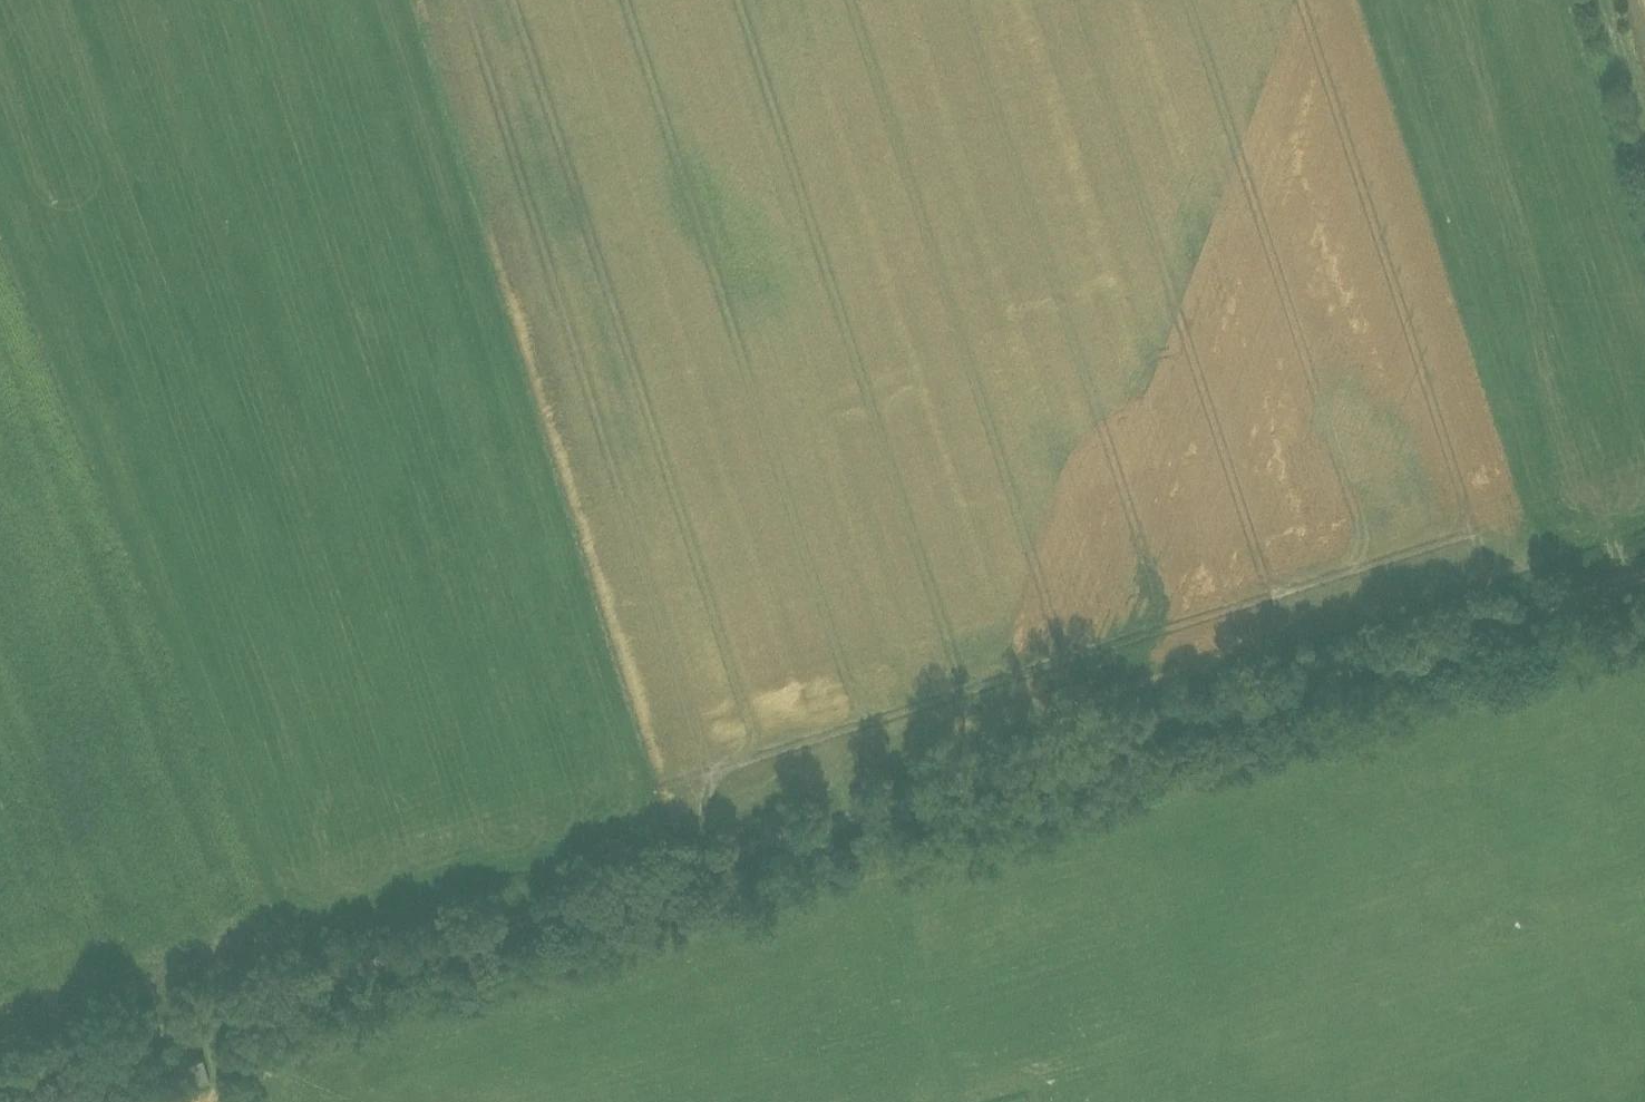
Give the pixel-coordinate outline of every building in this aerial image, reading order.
[(173,1062),(180,1085),(207,1077),(200,1054),(173,1062)]
